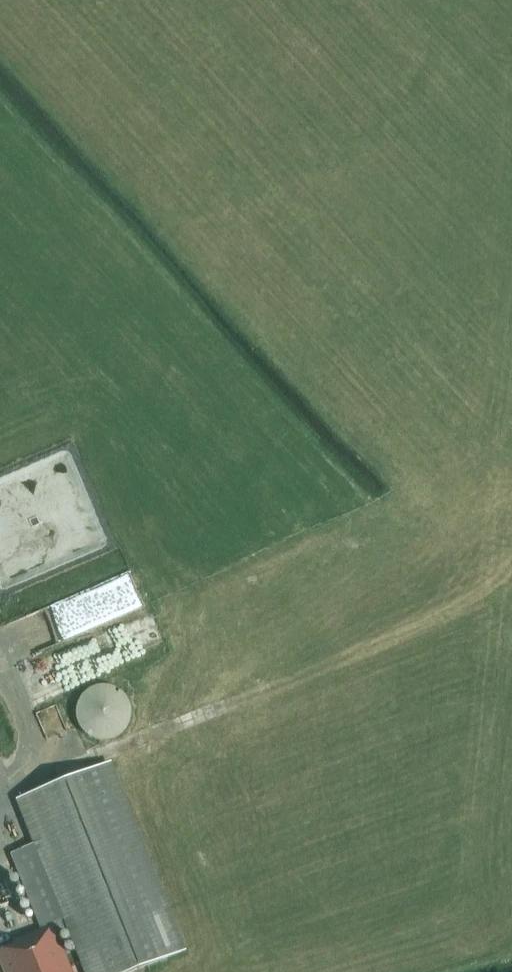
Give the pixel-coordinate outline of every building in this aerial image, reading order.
[(110,687),(104,686),(98,686),(92,688),(86,692),(82,696),(79,701),(76,707),(76,713),(77,720),(79,726),(83,731),(87,735),(93,738),(99,740),(105,740),(111,739),(117,736),(122,732),(126,727),(129,722),(130,715),(130,709),(128,703),(125,698),(121,693),(116,689),(110,687)] [(90,971),(129,971),(155,962),(184,950),(110,763),(18,799),(36,843),(11,853),(42,929),(13,941),(14,944),(0,950),(0,960),(5,971),(73,971),(57,931),(71,925),(90,971)]
